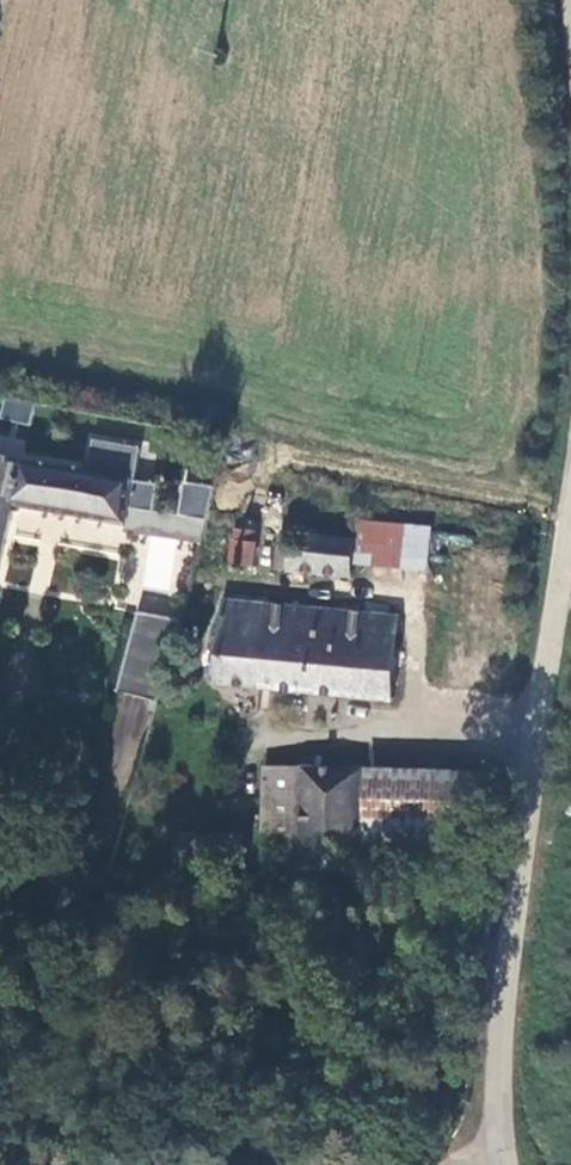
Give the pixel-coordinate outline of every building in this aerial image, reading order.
[(15,493),(13,509),(124,528),(127,509),(132,482),(18,463),(15,493)] [(185,478),(179,516),(208,520),(215,483),(185,478)] [(132,482),(127,509),(155,513),(159,486),(132,482)] [(8,536),(13,509),(15,493),(0,490),(0,566),(8,536)] [(358,521),(357,538),(358,538),(357,549),(436,557),(438,528),(358,521)] [(228,528),(225,565),(251,567),(254,530),(228,528)] [(302,538),(284,536),(281,568),(355,575),(357,549),(358,538),(357,538),(302,533),(302,538)] [(384,703),(390,626),(222,608),(213,685),(384,703)] [(181,625),(135,616),(123,687),(151,692),(150,696),(158,698),(181,625)] [(357,835),(360,775),(263,769),(260,847),(299,848),(298,870),(356,871),(357,857),(357,835)] [(476,779),(360,775),(357,835),(473,839),(476,779)] [(473,839),(357,835),(357,857),(473,862),(473,839)]
